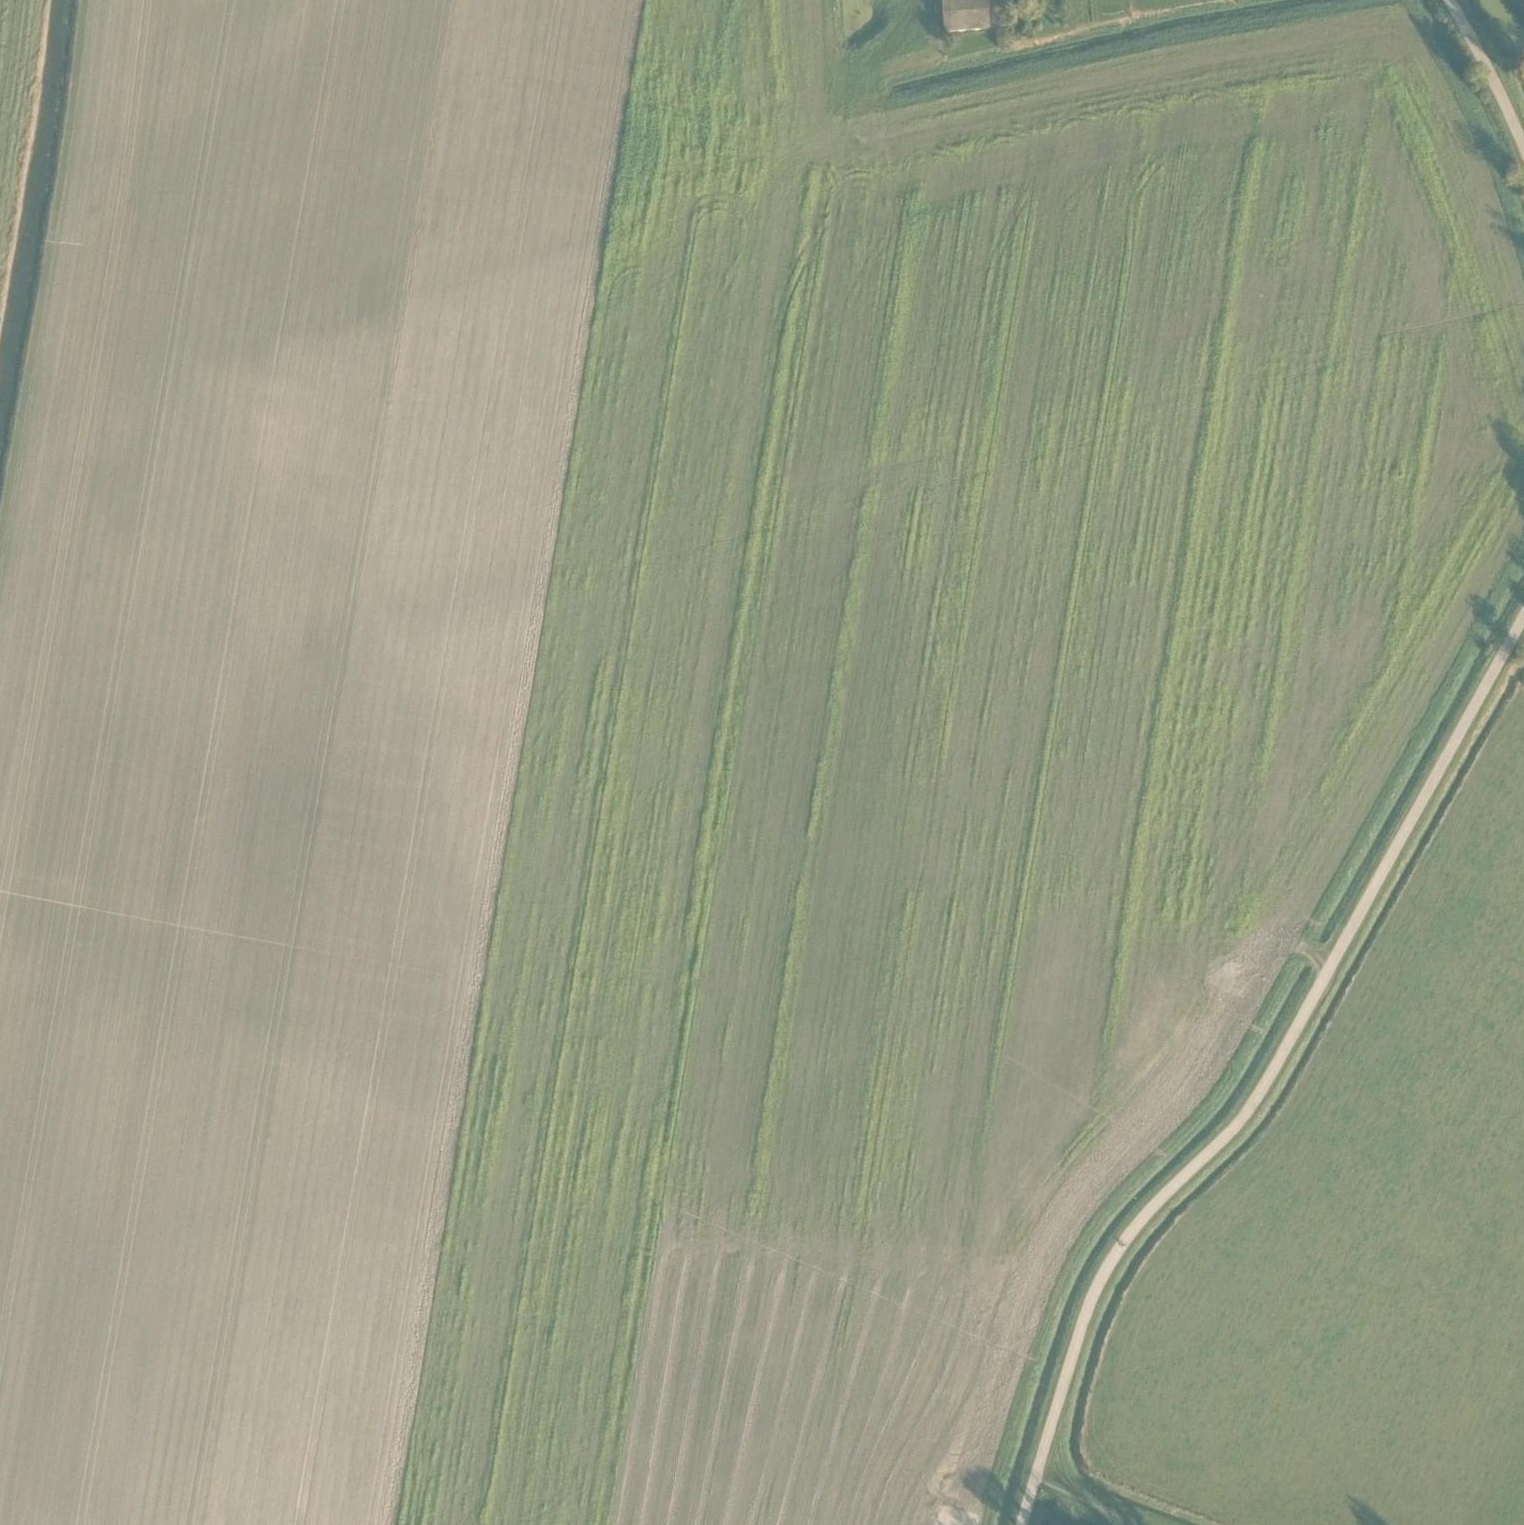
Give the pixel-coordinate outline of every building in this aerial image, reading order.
[(990,0),(944,0),(946,34),(992,31),(990,0)]
